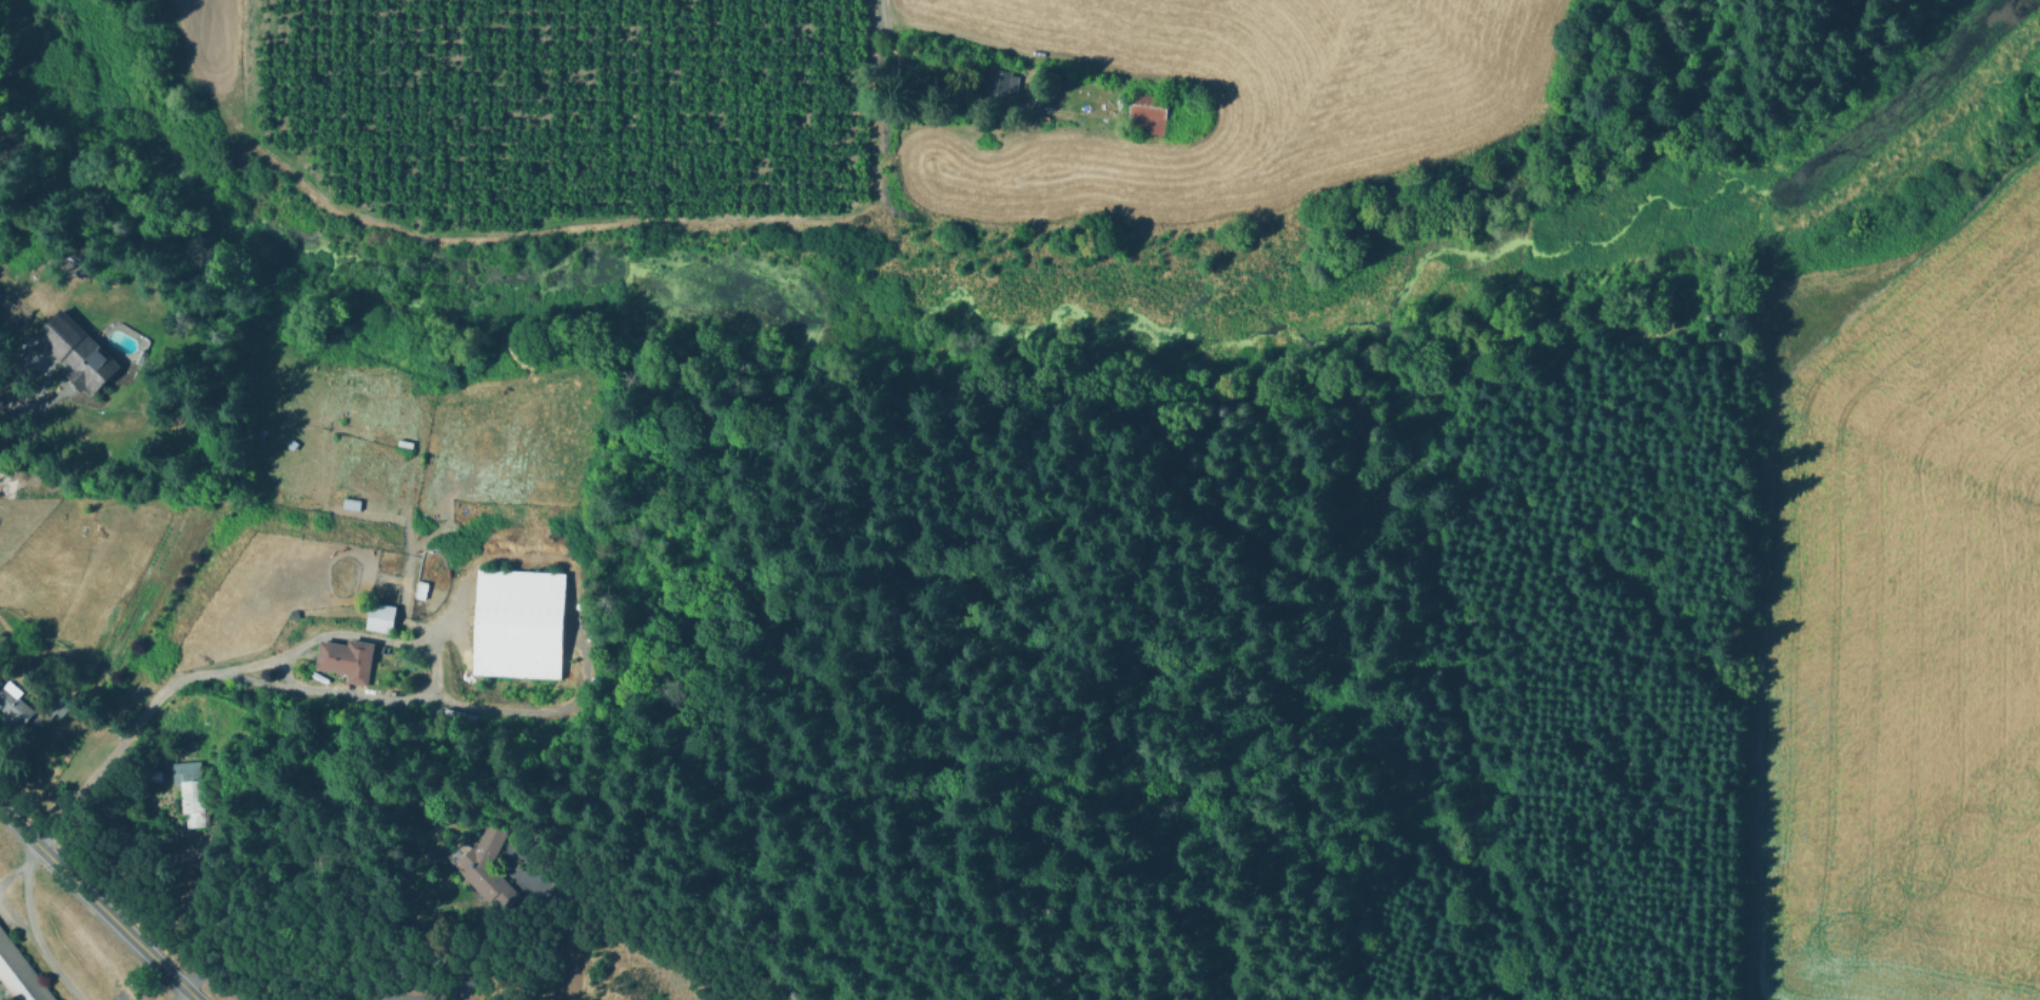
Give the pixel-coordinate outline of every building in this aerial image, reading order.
[(1019,72),(1016,93),(1009,92),(1008,95),(989,93),(993,68),(1019,72)] [(1173,99),(1167,135),(1130,129),(1135,93),(1173,99)] [(97,253),(83,277),(62,264),(76,240),(97,253)] [(66,308),(117,359),(118,357),(125,364),(95,394),(87,386),(84,390),(61,368),(65,364),(38,337),(66,308)] [(361,503),(359,510),(345,506),(347,498),(361,503)] [(566,569),(560,676),(473,671),(479,564),(566,569)] [(398,608),(392,633),(366,627),(372,602),(398,608)] [(324,639),(352,646),(353,639),(378,645),(368,684),(346,679),(347,675),(317,667),(324,639)] [(8,713),(0,706),(0,679),(8,686),(11,683),(27,698),(24,701),(34,710),(19,727),(7,716),(8,713)] [(204,762),(209,825),(193,826),(192,813),(185,814),(182,784),(177,784),(175,765),(204,762)] [(523,894),(509,908),(499,897),(494,902),(466,873),(472,869),(466,860),(478,851),(495,825),(511,832),(495,865),(523,894)] [(0,926),(56,999),(15,999),(0,979),(0,926)]
